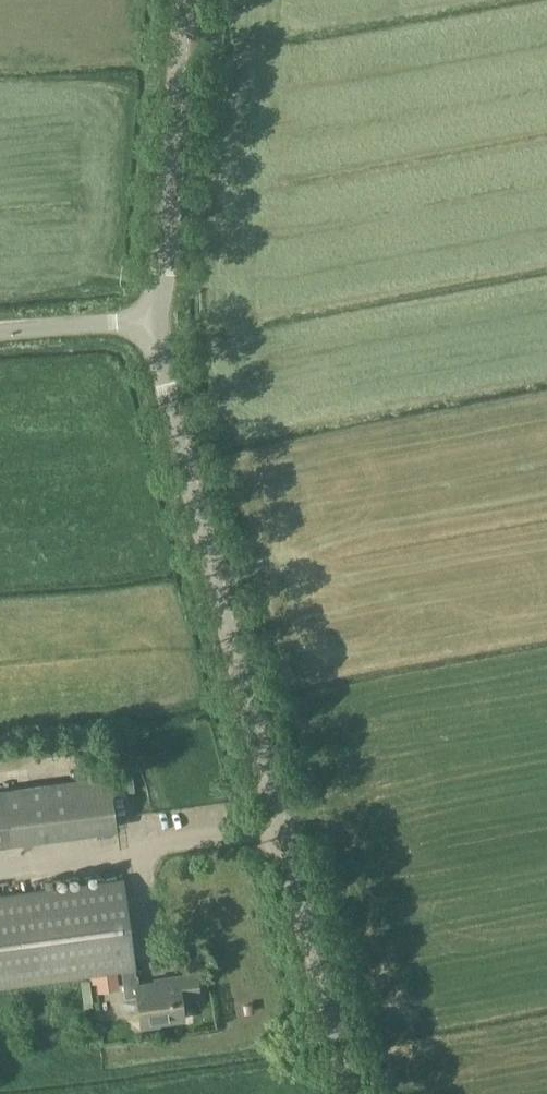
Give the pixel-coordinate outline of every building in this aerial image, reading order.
[(132,771),(120,773),(123,792),(134,790),(132,771)] [(75,837),(118,831),(111,776),(67,781),(75,837)] [(0,791),(0,844),(36,839),(30,787),(0,791)] [(0,897),(0,987),(121,970),(125,997),(137,996),(141,1025),(184,1019),(181,997),(199,994),(196,973),(177,976),(177,979),(137,984),(135,968),(123,880),(0,897)] [(90,975),(91,984),(97,983),(98,992),(120,989),(117,972),(97,974),(90,975)]
